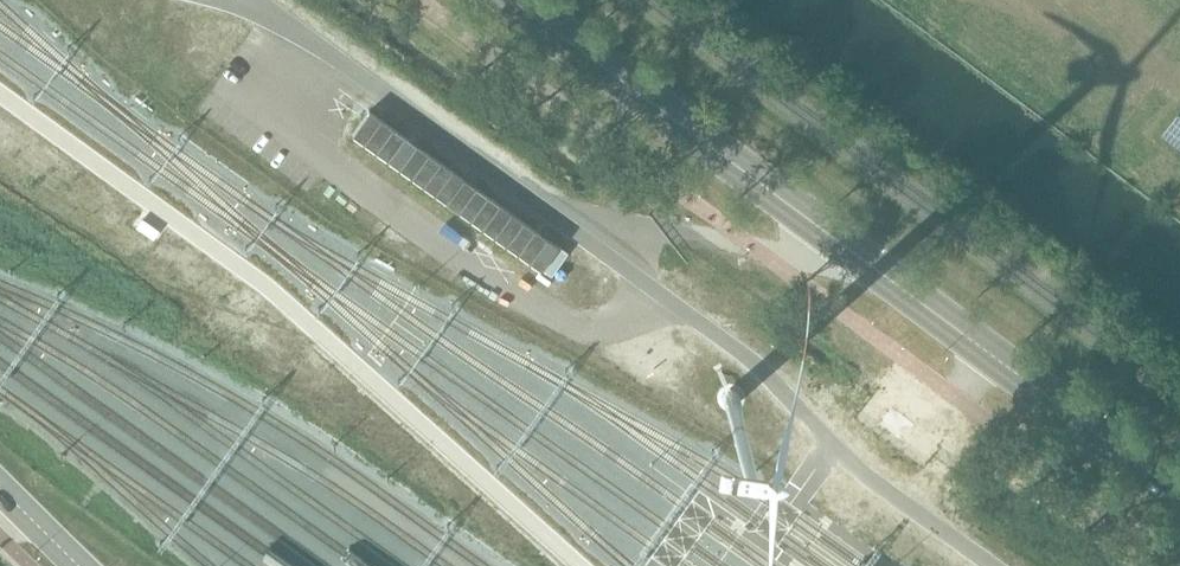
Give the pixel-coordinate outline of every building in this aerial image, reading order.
[(167,79),(192,100),(210,79),(184,58),(167,79)] [(367,111),(350,135),(539,269),(556,245),(367,111)] [(939,415),(883,374),(864,399),(845,425),(917,479),(956,427),(939,415)]
